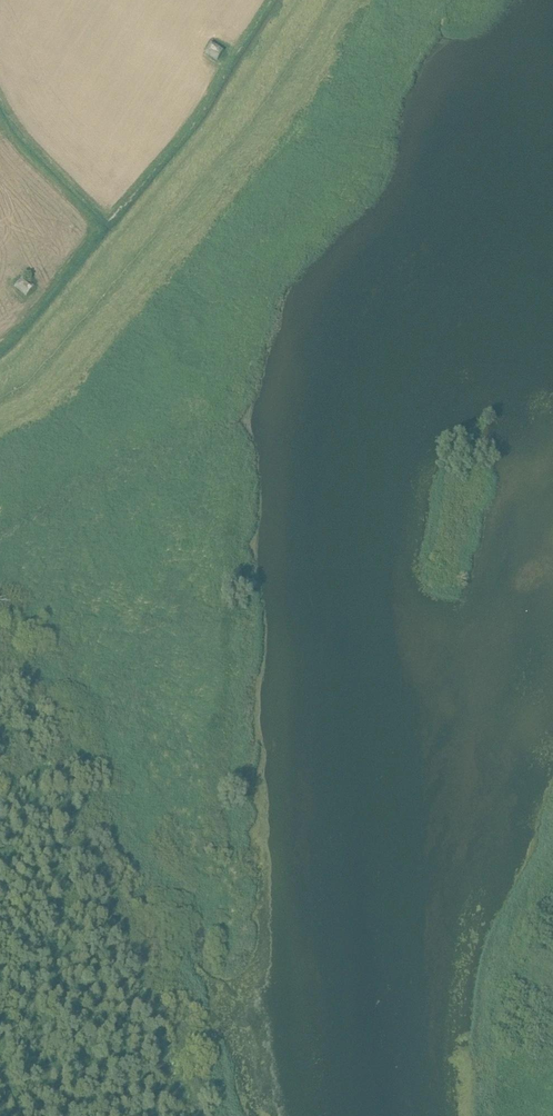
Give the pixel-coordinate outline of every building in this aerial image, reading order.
[(210,43),(203,54),(217,62),(224,51),(210,43)] [(25,273),(15,284),(27,295),(37,284),(25,273)]
